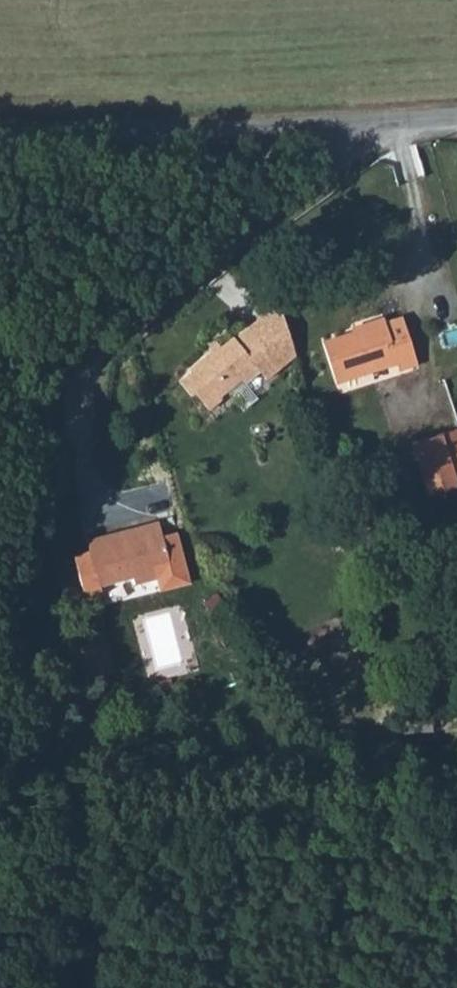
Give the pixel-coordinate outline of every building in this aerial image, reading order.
[(393,323),(371,331),(372,336),(360,339),(331,348),(346,387),(403,370),(406,376),(426,370),(409,324),(394,327),(393,323)] [(231,340),(221,345),(197,363),(199,366),(188,374),(199,390),(205,385),(218,403),(230,394),(228,390),(237,384),(251,374),(253,377),(270,365),(272,369),(284,360),(257,325),(246,332),(244,331),(231,340)] [(372,336),(371,331),(359,335),(360,339),(372,336)] [(218,341),(221,345),(231,340),(227,335),(218,341)] [(347,394),(406,376),(403,370),(346,387),(347,394)] [(251,374),(237,384),(244,394),(258,385),(253,377),(251,374)] [(414,441),(428,494),(456,486),(456,429),(414,441)] [(157,522),(86,541),(88,552),(71,556),(84,605),(102,601),(99,587),(133,577),(135,585),(158,578),(154,565),(168,561),(157,522)] [(184,677),(171,680),(173,686),(186,684),(184,677)]
